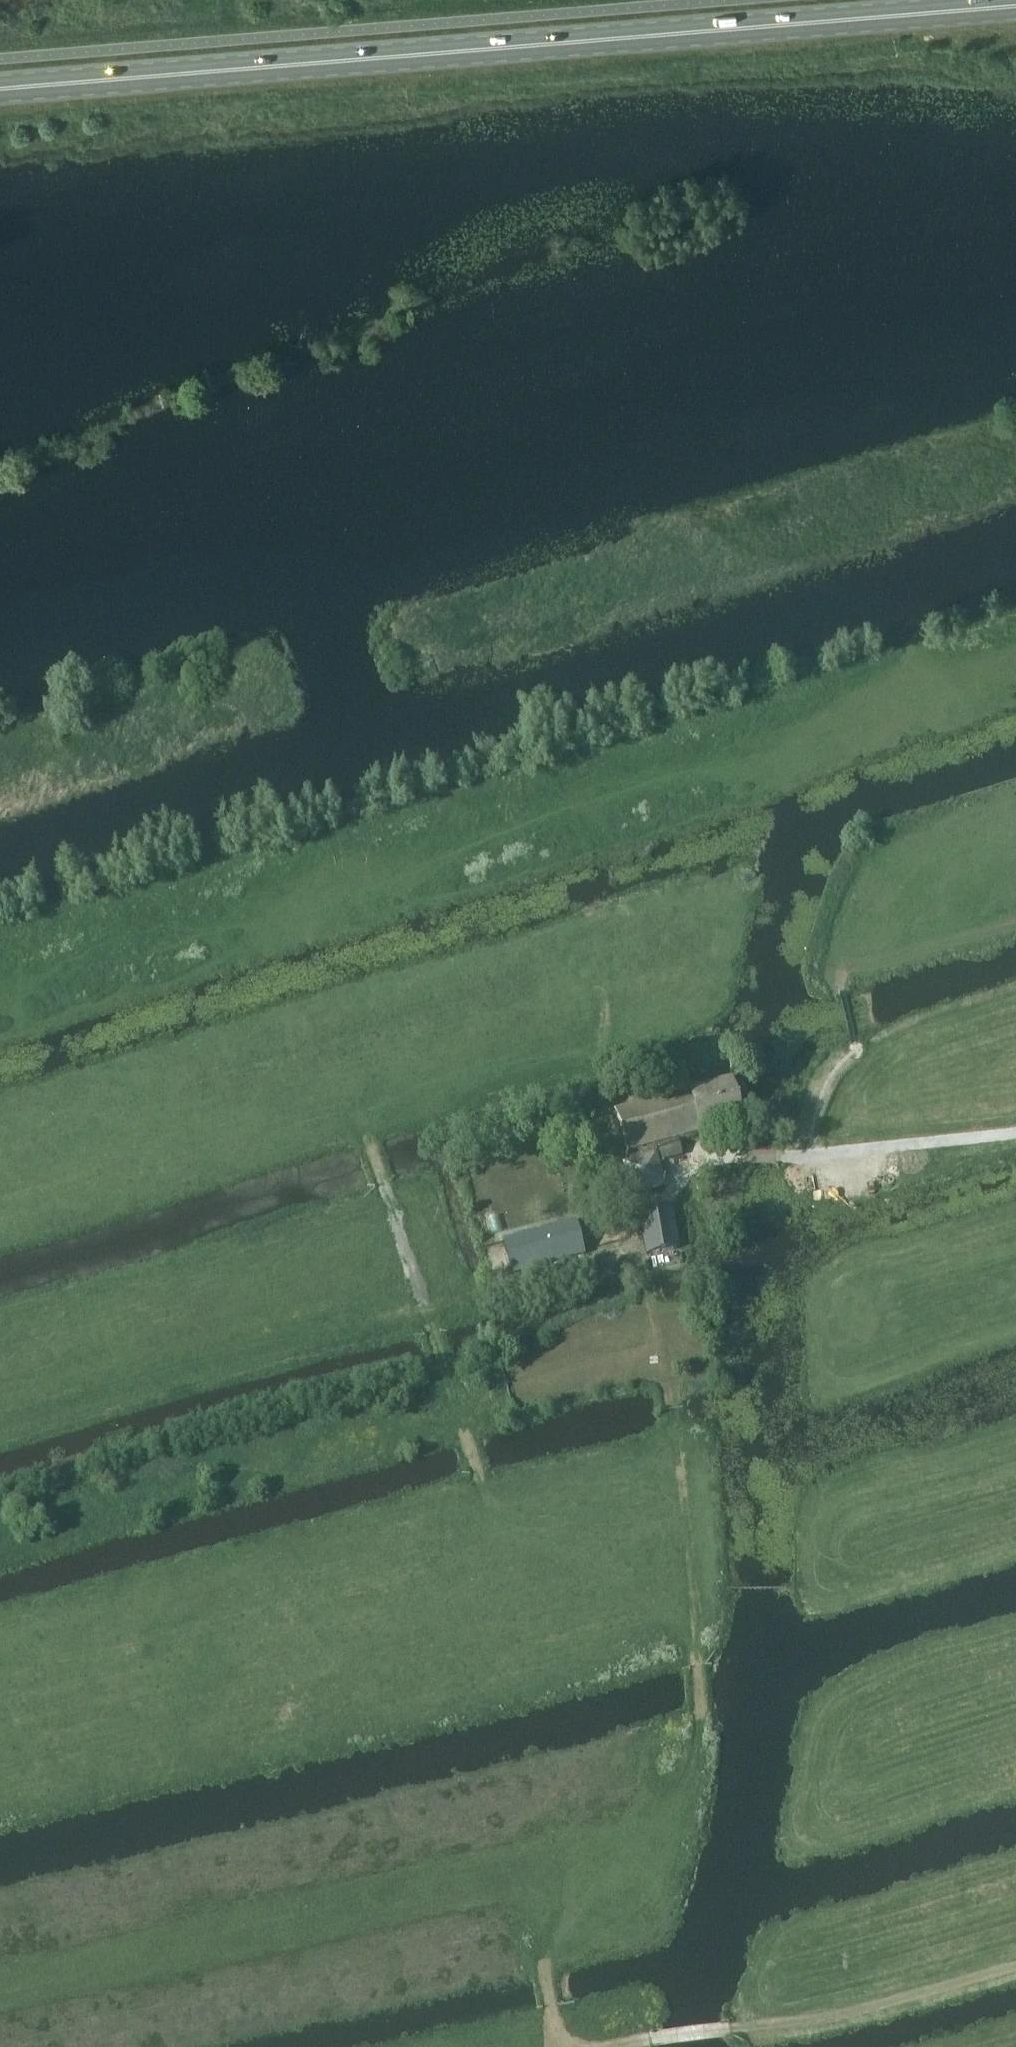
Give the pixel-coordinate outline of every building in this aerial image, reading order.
[(693,1092),(686,1067),(667,1072),(674,1096),(617,1110),(628,1151),(703,1132),(702,1131),(741,1121),(731,1082),(693,1092)] [(663,1160),(682,1155),(678,1140),(659,1145),(663,1160)] [(677,1246),(670,1207),(641,1212),(648,1251),(677,1246)] [(513,1273),(585,1253),(576,1222),(505,1241),(513,1273)]
